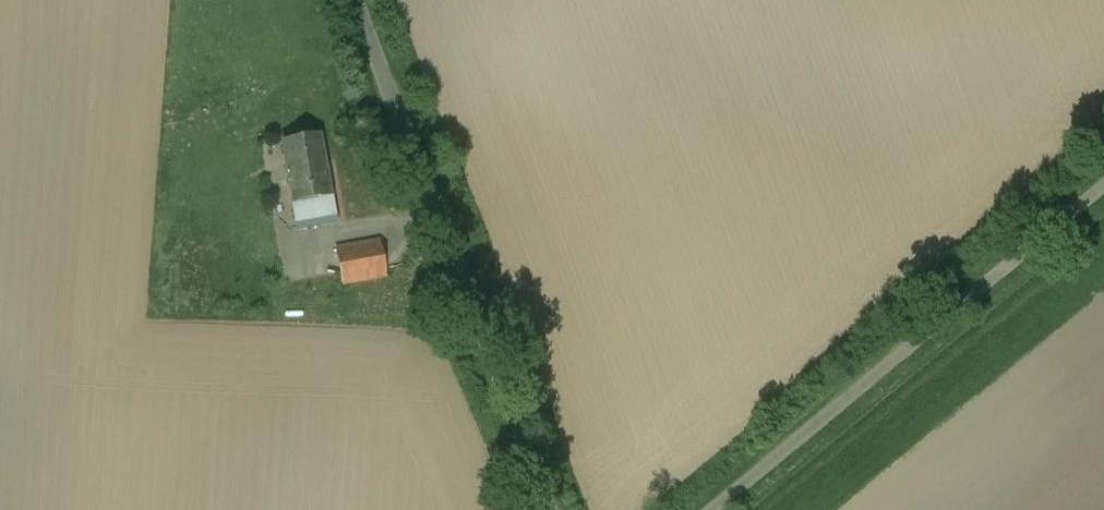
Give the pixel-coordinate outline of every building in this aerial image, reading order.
[(318,136),(282,142),(290,184),(274,186),(287,259),(308,255),(304,229),(334,224),(318,136)] [(378,242),(335,250),(342,285),(385,276),(378,242)]
